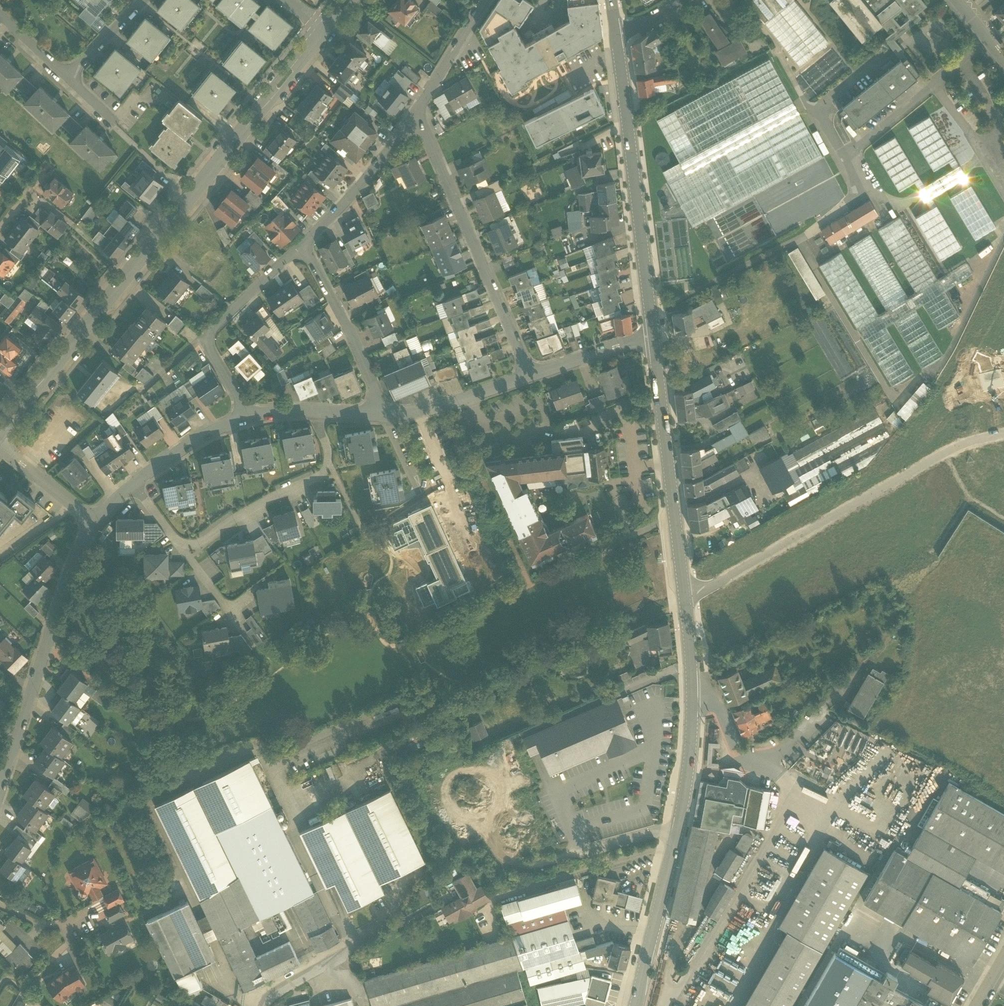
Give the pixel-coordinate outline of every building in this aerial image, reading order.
[(84,3),(89,6),(87,9),(97,17),(97,16),(108,2),(109,3),(111,0),(87,0),(84,3)] [(158,11),(184,32),(203,8),(192,0),(167,0),(158,11)] [(217,7),(244,28),(261,6),(254,0),(223,0),(217,7)] [(406,0),(397,0),(395,3),(392,3),(389,7),(390,9),(389,10),(391,11),(386,18),(394,25),(398,20),(402,22),(403,21),(406,23),(406,22),(410,26),(416,18),(414,17),(419,10),(416,8),(418,5),(414,2),(415,2),(412,0),(407,0),(406,0)] [(521,2),(518,0),(501,0),(480,29),(501,67),(498,69),(512,92),(528,83),(527,80),(560,61),(559,59),(603,34),(599,0),(568,0),(571,20),(526,46),(515,26),(516,24),(520,26),(534,5),(526,0),(522,0),(521,2)] [(765,24),(794,0),(745,0),(765,24)] [(828,42),(794,0),(765,24),(799,66),(828,42)] [(829,2),(861,41),(882,24),(887,30),(892,27),(895,31),(900,27),(893,18),(902,11),(909,20),(926,6),(920,0),(832,0),(829,2)] [(266,1),(261,6),(244,28),(277,55),(299,28),(266,1)] [(436,5),(431,1),(426,7),(438,17),(443,10),(436,5)] [(995,12),(1003,24),(1003,5),(995,12)] [(95,19),(85,11),(80,17),(90,25),(95,19)] [(726,36),(709,13),(699,20),(719,48),(715,50),(722,63),(746,50),(739,38),(737,39),(729,33),(726,36)] [(146,19),(128,42),(154,63),(173,40),(146,19)] [(381,30),(368,20),(358,32),(371,42),(381,30)] [(654,29),(633,43),(631,46),(635,72),(655,69),(653,54),(652,46),(661,40),(654,29)] [(219,63),(247,86),(270,59),(242,35),(219,63)] [(652,46),(653,54),(665,52),(661,40),(652,46)] [(366,55),(350,42),(344,49),(346,51),(341,57),(355,68),(358,65),(362,69),(368,62),(363,58),(366,55)] [(116,49),(95,74),(121,96),(142,71),(116,49)] [(8,91),(23,74),(0,53),(0,84),(8,91)] [(355,68),(341,57),(336,63),(335,61),(329,69),(345,81),(347,78),(352,82),(358,75),(353,71),(355,68)] [(901,60),(843,108),(844,109),(839,112),(853,129),(857,125),(858,127),(916,79),(915,77),(919,74),(906,58),(902,61),(901,60)] [(769,59),(657,120),(686,174),(799,113),(769,59)] [(421,78),(405,66),(400,71),(408,77),(417,84),(421,78)] [(193,94),(219,114),(237,91),(211,71),(193,94)] [(675,74),(637,80),(639,95),(655,93),(653,84),(656,85),(676,81),(675,74)] [(37,89),(25,77),(16,87),(29,99),(37,89)] [(417,84),(408,77),(403,83),(412,90),(417,84)] [(467,78),(458,83),(459,84),(444,92),(450,101),(454,108),(476,95),(467,78)] [(317,83),(303,100),(296,108),(313,121),(314,119),(319,123),(324,117),(319,113),(333,96),(317,83)] [(354,92),(342,83),(338,88),(348,96),(350,98),(354,92)] [(69,113),(40,86),(37,89),(29,99),(25,103),(54,130),(69,113)] [(348,96),(338,88),(333,93),(343,102),(348,96)] [(525,122),(536,145),(603,111),(592,88),(525,122)] [(552,97),(554,102),(563,97),(561,92),(552,97)] [(179,99),(162,120),(169,125),(153,144),(155,145),(152,149),(172,165),(175,161),(176,163),(191,144),(185,139),(202,118),(195,113),(179,99)] [(454,108),(450,101),(444,104),(450,115),(456,112),(454,108)] [(366,121),(355,112),(350,119),(351,120),(347,125),(346,124),(341,130),(364,149),(377,133),(367,125),(366,121)] [(686,174),(669,184),(692,226),(822,156),(799,113),(686,174)] [(83,128),(71,116),(62,126),(74,138),(83,128)] [(961,247),(931,198),(960,180),(965,188),(949,197),(974,239),(995,226),(929,116),(908,129),(933,170),(948,161),(953,169),(924,186),(895,137),(874,150),(899,191),(914,182),(919,190),(917,191),(924,202),(925,201),(930,209),(915,218),(940,260),(961,247)] [(115,152),(86,125),(83,128),(74,138),(71,142),(100,168),(109,158),(114,153),(115,152)] [(281,128),(266,146),(282,159),(296,141),(281,128)] [(364,149),(341,130),(332,141),(340,147),(342,144),(350,150),(348,153),(356,160),(364,149)] [(578,141),(561,149),(565,156),(579,151),(578,141)] [(339,154),(326,143),(322,148),(328,154),(329,153),(336,159),(339,154)] [(5,148),(3,147),(0,151),(0,172),(6,177),(7,177),(20,160),(5,148)] [(275,154),(266,147),(262,151),(271,158),(275,154)] [(581,165),(572,168),(574,173),(567,176),(572,187),(586,181),(583,174),(604,171),(604,170),(606,168),(605,164),(603,162),(601,151),(579,155),(580,156),(575,156),(576,162),(580,162),(581,165)] [(114,153),(109,158),(113,162),(118,156),(114,153)] [(336,159),(329,153),(328,154),(321,163),(340,178),(347,168),(336,159)] [(356,160),(348,153),(344,158),(352,164),(356,160)] [(472,156),(459,163),(461,168),(475,163),(472,156)] [(425,178),(414,157),(392,168),(397,177),(403,173),(410,185),(408,187),(425,178)] [(269,167),(258,158),(253,164),(253,165),(250,168),(267,182),(275,172),(269,167)] [(475,163),(461,168),(468,184),(487,177),(485,170),(488,169),(484,159),(475,163)] [(144,169),(153,176),(156,171),(142,160),(138,165),(144,170),(144,169)] [(288,172),(274,160),(269,167),(275,172),(283,178),(288,172)] [(340,178),(321,163),(314,172),(313,172),(321,178),(331,186),(335,181),(336,182),(340,178)] [(267,182),(250,168),(247,172),(246,172),(241,178),(253,187),(259,192),(259,191),(267,182)] [(153,176),(144,169),(144,170),(137,178),(156,193),(163,184),(153,176)] [(321,178),(313,172),(314,172),(311,170),(308,174),(318,183),(321,178)] [(607,175),(596,176),(594,177),(595,185),(597,185),(597,184),(607,183),(607,175)] [(73,192),(54,178),(43,191),(44,192),(44,191),(62,206),(73,192)] [(156,193),(137,178),(131,186),(139,193),(149,202),(156,193)] [(498,180),(475,192),(478,199),(493,193),(502,189),(498,180)] [(131,186),(125,181),(121,186),(135,197),(139,193),(131,186)] [(325,196),(306,181),(299,191),(317,206),(325,196)] [(607,183),(597,184),(597,185),(598,192),(591,192),(593,203),(616,200),(614,182),(607,183)] [(259,192),(253,187),(247,193),(260,203),(265,197),(259,191),(259,192)] [(242,199),(231,190),(226,197),(227,197),(224,201),(240,215),(248,205),(248,204),(242,199)] [(317,206),(299,191),(291,200),(309,214),(313,210),(314,210),(317,206)] [(373,192),(362,198),(368,208),(379,203),(373,192)] [(591,192),(578,194),(580,205),(593,203),(591,192)] [(260,203),(247,193),(242,199),(248,204),(248,205),(255,210),(260,203)] [(478,199),(475,201),(483,220),(502,211),(493,193),(478,199)] [(289,208),(277,194),(268,203),(279,214),(282,211),(283,213),(289,208)] [(137,209),(127,200),(118,212),(119,213),(120,213),(128,220),(137,209)] [(616,200),(593,203),(593,210),(600,209),(600,215),(601,215),(617,213),(618,213),(616,200)] [(240,215),(224,201),(221,205),(220,205),(215,211),(232,225),(240,215)] [(869,201),(837,220),(845,235),(878,215),(869,201)] [(114,209),(106,219),(112,223),(119,213),(118,212),(114,209)] [(440,209),(430,214),(433,220),(443,216),(440,209)] [(43,210),(35,220),(39,223),(41,224),(49,214),(43,210)] [(580,210),(567,212),(568,219),(581,217),(580,211),(580,210)] [(283,213),(282,211),(279,214),(266,227),(267,229),(268,231),(270,234),(271,236),(273,237),(274,239),(276,240),(278,241),(280,243),(282,245),(299,230),(293,224),(294,223),(288,216),(287,217),(283,213)] [(67,225),(51,212),(49,214),(41,224),(61,240),(67,232),(64,230),(67,225)] [(128,220),(120,213),(119,213),(112,223),(131,239),(132,239),(140,229),(128,220)] [(617,213),(601,215),(600,215),(591,216),(592,230),(598,230),(604,227),(604,226),(608,226),(610,223),(616,223),(618,222),(617,213)] [(35,220),(29,215),(26,220),(35,227),(39,223),(35,220)] [(433,220),(422,225),(433,249),(455,239),(444,215),(433,220)] [(509,216),(489,224),(492,230),(507,223),(511,221),(509,216)] [(937,279),(900,217),(877,230),(915,293),(937,279)] [(26,220),(23,218),(14,229),(30,241),(35,235),(33,233),(37,228),(35,227),(26,220)] [(364,229),(358,218),(348,223),(350,226),(344,229),(350,241),(354,249),(364,244),(362,240),(367,237),(363,230),(364,229)] [(837,220),(821,230),(829,244),(845,235),(837,220)] [(131,239),(112,223),(106,231),(112,236),(114,233),(116,235),(112,240),(124,249),(132,239),(131,239)] [(492,230),(488,232),(498,253),(517,245),(517,244),(516,244),(508,224),(507,223),(492,230)] [(549,228),(552,237),(562,234),(560,225),(549,228)] [(231,240),(224,226),(217,230),(225,246),(231,240)] [(30,241),(14,229),(5,240),(13,246),(19,251),(20,251),(23,247),(25,248),(30,241)] [(106,238),(99,231),(93,239),(101,245),(106,238)] [(264,243),(254,231),(248,237),(254,243),(255,242),(259,247),(264,243)] [(908,297),(870,234),(848,247),(886,310),(908,297)] [(613,237),(594,244),(596,249),(594,250),(596,257),(597,258),(614,252),(614,251),(612,245),(616,243),(613,237)] [(455,239),(433,249),(443,274),(462,267),(456,255),(460,253),(455,239)] [(124,249),(112,240),(104,249),(116,259),(124,249)] [(336,240),(326,245),(327,247),(320,250),(333,273),(348,265),(349,265),(341,251),(336,240)] [(354,249),(350,241),(344,244),(346,248),(351,257),(357,254),(354,249)] [(259,247),(255,242),(254,243),(241,254),(246,260),(245,262),(249,266),(251,265),(256,271),(265,263),(263,261),(268,257),(259,247)] [(19,251),(13,246),(10,251),(19,259),(21,260),(25,255),(20,251),(19,251)] [(10,251),(5,248),(1,252),(14,262),(13,262),(15,264),(19,259),(10,251)] [(351,257),(346,248),(341,251),(349,265),(348,265),(349,267),(355,264),(351,257)] [(825,293),(797,248),(788,253),(816,299),(825,293)] [(0,251),(0,273),(3,275),(13,262),(14,262),(1,252),(0,251)] [(614,252),(597,258),(596,257),(598,263),(596,264),(598,271),(598,272),(615,266),(615,265),(613,259),(617,257),(615,251),(614,251),(614,252)] [(879,315),(841,252),(819,266),(857,329),(879,315)] [(223,264),(209,253),(197,268),(198,268),(210,278),(210,279),(223,264)] [(512,254),(501,258),(505,270),(517,265),(512,254)] [(615,266),(598,272),(598,271),(597,271),(599,277),(597,278),(600,285),(600,286),(617,280),(617,279),(615,273),(619,271),(617,265),(615,265),(615,266)] [(210,278),(198,268),(191,276),(201,284),(202,284),(204,286),(210,278)] [(366,270),(354,276),(357,281),(368,275),(366,270)] [(526,270),(509,277),(511,284),(515,282),(518,290),(518,291),(532,286),(533,286),(530,277),(528,277),(526,270)] [(54,276),(49,272),(43,280),(47,283),(52,277),(52,278),(54,276)] [(189,284),(175,272),(169,278),(168,277),(157,290),(173,303),(174,302),(172,301),(178,294),(179,295),(189,284)] [(357,281),(344,288),(353,306),(366,300),(367,301),(379,295),(368,275),(357,281)] [(52,278),(52,277),(47,283),(58,291),(62,286),(52,278)] [(617,280),(600,286),(600,285),(599,286),(601,291),(599,292),(601,299),(602,300),(619,294),(619,293),(616,286),(620,285),(618,279),(617,279),(617,280)] [(886,310),(879,315),(857,329),(863,339),(885,326),(893,322),(915,308),(922,304),(944,291),(937,279),(915,293),(908,297),(886,310)] [(71,288),(64,283),(62,286),(58,291),(77,307),(85,297),(72,287),(71,288)] [(298,293),(292,283),(267,299),(279,317),(303,301),(304,300),(298,293)] [(204,286),(202,284),(201,284),(196,291),(208,300),(213,293),(204,286)] [(310,285),(298,293),(304,300),(303,301),(305,303),(316,295),(310,285)] [(532,286),(518,291),(518,290),(515,291),(517,298),(521,297),(524,305),(524,306),(539,301),(540,301),(536,291),(534,292),(533,286),(532,286)] [(8,308),(1,317),(9,323),(33,294),(25,287),(15,300),(8,308)] [(476,290),(462,295),(465,302),(479,297),(476,290)] [(53,299),(43,291),(38,298),(48,306),(52,301),(53,299)] [(944,291),(922,304),(938,330),(960,316),(944,291)] [(5,293),(0,299),(0,301),(8,308),(15,300),(5,293)] [(619,294),(602,300),(601,299),(603,305),(601,306),(603,314),(621,308),(618,301),(622,299),(620,293),(619,293),(619,294)] [(316,295),(305,303),(309,308),(320,300),(316,295)] [(379,295),(367,301),(370,309),(382,301),(379,295)] [(462,295),(445,301),(447,307),(445,308),(448,317),(451,316),(451,315),(463,311),(461,303),(465,302),(462,295)] [(75,309),(63,299),(57,306),(52,301),(48,306),(66,320),(75,309)] [(539,301),(524,306),(524,305),(521,306),(524,313),(528,312),(531,320),(531,321),(545,316),(546,316),(543,306),(541,307),(539,301)] [(716,318),(707,302),(698,306),(702,313),(707,322),(709,321),(716,318)] [(263,304),(255,312),(259,316),(264,322),(271,316),(263,304)] [(483,304),(469,309),(471,316),(485,311),(483,304)] [(691,312),(674,314),(676,331),(694,329),(693,318),(702,313),(698,306),(691,310),(691,312)] [(153,313),(147,307),(133,323),(151,338),(152,339),(166,322),(154,312),(153,313)] [(47,317),(36,308),(30,315),(41,324),(47,317)] [(943,355),(915,308),(893,322),(921,368),(943,355)] [(463,311),(451,315),(451,316),(453,321),(451,322),(454,331),(457,330),(470,326),(470,325),(467,318),(471,316),(469,309),(463,311)] [(384,311),(366,319),(374,337),(393,329),(384,311)] [(333,327),(323,312),(307,324),(317,339),(330,329),(333,327)] [(630,314),(614,316),(614,317),(599,322),(602,332),(615,328),(616,333),(632,331),(630,314)] [(185,322),(175,315),(168,324),(177,332),(185,322)] [(716,318),(709,321),(712,328),(724,322),(721,315),(716,318)] [(41,324),(37,329),(51,340),(61,327),(48,316),(41,324)] [(259,316),(251,323),(250,321),(244,327),(273,360),(282,352),(268,337),(267,338),(263,334),(270,328),(264,322),(259,316)] [(545,316),(531,321),(531,320),(528,321),(530,328),(534,327),(537,336),(545,333),(553,331),(549,321),(547,322),(546,316),(545,316)] [(489,319),(475,324),(477,331),(492,326),(489,319)] [(151,338),(133,323),(126,332),(144,346),(151,338)] [(576,323),(571,325),(575,336),(580,335),(576,323)] [(470,326),(457,330),(459,336),(457,336),(461,346),(464,345),(464,344),(476,340),(473,332),(477,331),(475,324),(470,325),(470,326)] [(914,373),(885,326),(863,339),(892,386),(914,373)] [(330,329),(317,339),(320,344),(328,338),(333,334),(330,329)] [(553,331),(545,333),(553,351),(553,352),(564,347),(557,330),(553,331)] [(144,346),(126,332),(119,340),(137,355),(144,346)] [(394,332),(382,338),(385,346),(398,340),(394,332)] [(285,342),(282,338),(277,341),(272,333),(270,335),(278,346),(285,342)] [(496,333),(481,338),(484,345),(498,340),(496,333)] [(537,336),(534,337),(542,356),(553,351),(545,333),(537,336)] [(0,343),(0,350),(0,351),(0,366),(9,373),(10,373),(17,363),(11,358),(15,353),(16,353),(21,347),(6,335),(0,343)] [(415,336),(406,339),(410,351),(419,348),(415,336)] [(320,344),(315,347),(319,352),(322,350),(332,343),(328,338),(320,344)] [(476,340),(464,344),(464,345),(466,350),(464,351),(467,360),(469,360),(469,359),(482,355),(482,354),(479,346),(484,345),(481,338),(476,340)] [(429,339),(421,341),(423,350),(431,348),(429,339)] [(137,355),(119,340),(112,349),(127,361),(129,364),(130,363),(137,355)] [(239,340),(229,349),(233,354),(236,351),(243,345),(239,340)] [(332,343),(322,350),(325,358),(336,350),(332,343)] [(262,366),(243,345),(236,351),(243,358),(235,365),(248,379),(262,366)] [(501,348),(488,353),(490,361),(504,356),(501,348)] [(407,349),(394,355),(401,373),(386,379),(394,399),(430,384),(427,377),(420,360),(413,364),(407,349)] [(482,355),(469,359),(469,360),(471,366),(468,367),(473,379),(490,374),(486,362),(490,361),(488,353),(482,354),(482,355)] [(981,373),(993,370),(991,359),(977,353),(973,360),(979,362),(981,373)] [(434,374),(426,357),(420,360),(427,377),(434,374)] [(103,361),(77,392),(92,404),(117,372),(103,361)] [(136,368),(130,363),(129,364),(127,361),(122,367),(132,374),(136,368)] [(217,374),(209,363),(203,367),(204,369),(209,376),(212,373),(214,376),(217,374)] [(454,365),(449,367),(453,379),(458,377),(454,365)] [(0,366),(0,381),(3,384),(11,374),(10,373),(9,373),(0,366)] [(143,367),(135,377),(140,381),(147,371),(143,367)] [(449,367),(444,368),(448,381),(453,379),(449,367)] [(616,367),(594,374),(597,384),(603,382),(608,398),(632,390),(628,379),(621,382),(616,367)] [(444,368),(439,370),(443,383),(448,381),(444,368)] [(1003,389),(1003,387),(999,368),(993,370),(981,373),(977,374),(982,394),(1003,389)] [(204,369),(189,380),(194,386),(193,386),(199,394),(206,405),(207,405),(206,404),(224,392),(225,392),(214,376),(212,373),(209,376),(204,369)] [(283,369),(277,373),(282,385),(289,382),(283,369)] [(334,377),(340,391),(343,399),(363,391),(353,369),(334,377)] [(439,370),(434,372),(438,384),(443,383),(439,370)] [(154,376),(147,371),(140,381),(144,384),(154,376)] [(313,380),(318,392),(321,399),(340,391),(334,377),(332,372),(313,380)] [(311,375),(294,382),(301,399),(318,392),(313,380),(311,375)] [(710,375),(691,385),(692,391),(693,398),(715,387),(716,386),(713,380),(710,375)] [(721,376),(713,380),(716,386),(724,382),(721,376)] [(194,386),(189,380),(184,384),(194,398),(199,394),(193,386),(194,386)] [(577,380),(567,384),(567,385),(551,391),(556,406),(567,402),(567,403),(583,398),(577,380)] [(923,382),(896,412),(905,420),(931,389),(923,382)] [(749,383),(737,388),(740,395),(752,390),(749,383)] [(194,398),(184,384),(178,388),(184,398),(185,397),(188,402),(194,398)] [(715,387),(693,398),(692,391),(674,393),(676,406),(694,404),(700,404),(701,404),(718,397),(715,387)] [(175,403),(169,393),(159,400),(176,425),(195,412),(188,402),(185,397),(184,398),(175,403)] [(700,404),(694,404),(676,406),(678,419),(704,416),(728,406),(723,394),(718,397),(701,404),(700,404)] [(602,395),(596,398),(600,409),(606,407),(602,395)] [(600,409),(596,398),(589,400),(593,412),(600,409)] [(928,403),(915,415),(918,418),(931,406),(928,403)] [(163,417),(155,406),(147,412),(155,423),(163,417)] [(874,409),(787,456),(795,470),(803,485),(809,496),(865,465),(889,436),(874,409)] [(120,423),(113,412),(108,417),(115,427),(120,423)] [(155,423),(147,412),(137,419),(142,425),(135,430),(146,447),(164,435),(155,423)] [(723,430),(726,428),(740,420),(737,414),(719,424),(723,430)] [(898,415),(891,423),(898,429),(903,423),(898,415)] [(713,447),(715,453),(735,442),(744,437),(748,435),(740,420),(726,428),(730,434),(711,444),(713,447)] [(127,433),(120,423),(115,427),(117,430),(121,437),(127,433)] [(752,432),(757,440),(770,433),(766,425),(752,432)] [(285,434),(289,458),(295,457),(296,461),(306,459),(305,455),(317,453),(312,429),(285,434)] [(121,437),(117,430),(104,439),(110,448),(120,464),(135,454),(124,439),(123,439),(121,437)] [(373,432),(342,438),(347,464),(378,459),(373,432)] [(924,450),(932,446),(928,435),(919,439),(924,450)] [(582,437),(551,441),(553,454),(516,459),(518,480),(556,475),(557,484),(567,483),(568,487),(598,484),(597,478),(602,478),(609,477),(608,468),(608,467),(608,466),(612,465),(611,463),(608,463),(606,448),(593,449),(593,450),(584,451),(582,437)] [(744,437),(735,442),(737,446),(746,441),(744,437)] [(244,445),(249,469),(254,468),(255,472),(265,470),(265,466),(276,463),(272,439),(244,445)] [(82,450),(78,443),(71,450),(73,453),(78,454),(80,457),(86,454),(82,450)] [(95,455),(88,445),(82,450),(86,454),(89,459),(95,455)] [(699,449),(681,451),(683,463),(700,461),(715,453),(713,447),(705,451),(703,448),(699,449)] [(110,448),(95,458),(106,474),(120,464),(110,448)] [(700,461),(683,463),(684,475),(702,473),(701,468),(717,459),(715,453),(700,461)] [(781,461),(788,474),(795,470),(787,456),(787,455),(773,461),(775,464),(781,461)] [(205,462),(209,486),(215,485),(216,489),(226,487),(225,483),(237,480),(233,456),(205,462)] [(75,459),(63,470),(62,469),(61,469),(70,479),(71,477),(77,483),(88,472),(74,457),(73,458),(75,459)] [(749,467),(744,457),(739,460),(744,470),(749,467)] [(993,458),(987,460),(989,469),(991,475),(997,474),(993,458)] [(493,461),(486,462),(496,484),(494,484),(516,533),(518,532),(518,534),(543,523),(527,488),(523,490),(518,480),(516,459),(505,460),(493,461)] [(744,470),(739,460),(734,463),(739,473),(744,470)] [(773,461),(761,468),(768,482),(769,484),(782,477),(775,464),(773,461)] [(781,461),(775,464),(782,477),(788,474),(781,461)] [(704,479),(685,481),(686,494),(703,492),(711,490),(710,486),(711,486),(722,480),(723,482),(739,473),(734,463),(704,479)] [(792,482),(785,485),(789,493),(801,487),(803,485),(795,470),(788,474),(792,482)] [(404,499),(399,472),(377,476),(378,482),(374,483),(376,493),(380,492),(382,503),(404,499)] [(792,482),(788,474),(782,477),(769,484),(773,492),(785,485),(792,482)] [(166,488),(172,516),(200,510),(199,500),(197,501),(193,483),(166,488)] [(725,494),(730,504),(735,502),(749,495),(749,494),(744,484),(725,494)] [(801,487),(789,493),(797,507),(808,500),(801,487)] [(15,515),(22,521),(35,505),(18,491),(11,500),(0,491),(0,533),(15,515)] [(315,500),(315,515),(323,515),(323,518),(333,518),(333,514),(341,514),(341,500),(338,500),(338,493),(318,493),(318,500),(315,500)] [(705,502),(687,504),(689,518),(709,515),(725,507),(730,504),(725,494),(705,504),(705,502)] [(749,495),(735,502),(740,511),(754,503),(749,495)] [(743,517),(740,511),(735,502),(730,504),(725,507),(730,514),(728,515),(733,522),(743,517)] [(709,515),(689,518),(691,530),(708,528),(708,525),(711,524),(728,515),(730,514),(725,507),(709,515)] [(315,527),(314,525),(315,520),(309,511),(303,514),(311,529),(315,527)] [(754,511),(743,517),(751,532),(762,526),(754,511)] [(575,523),(548,535),(543,523),(518,534),(531,561),(533,564),(553,555),(552,552),(562,547),(563,551),(579,543),(577,540),(587,536),(588,539),(597,535),(587,514),(573,520),(575,523)] [(303,537),(297,517),(276,523),(277,526),(282,542),(303,537)] [(143,523),(143,519),(117,519),(117,537),(143,537),(143,523)] [(165,534),(156,523),(143,523),(143,537),(143,541),(156,541),(165,534)] [(274,547),(282,542),(277,526),(264,532),(274,547)] [(257,555),(263,554),(265,558),(274,553),(264,537),(255,543),(257,555)] [(54,552),(45,543),(41,548),(49,556),(54,552)] [(229,548),(234,573),(243,571),(244,575),(252,574),(252,569),(259,567),(257,555),(255,543),(229,548)] [(43,557),(39,552),(37,553),(25,565),(30,570),(30,571),(36,577),(43,583),(56,569),(43,557)] [(167,555),(146,555),(146,576),(167,576),(167,555)] [(183,574),(183,562),(171,563),(171,575),(183,574)] [(43,583),(36,577),(23,590),(36,603),(49,589),(43,583)] [(270,588),(257,590),(261,611),(267,610),(268,615),(279,613),(278,608),(289,607),(288,601),(293,601),(289,579),(276,581),(276,580),(269,581),(270,588)] [(191,586),(183,587),(183,589),(176,591),(180,610),(187,609),(187,611),(195,609),(195,607),(202,606),(202,602),(199,586),(191,588),(191,586)] [(214,599),(202,602),(202,606),(203,610),(208,617),(220,607),(214,599)] [(38,612),(29,603),(24,608),(34,617),(38,612)] [(668,622),(649,625),(648,623),(639,627),(643,636),(645,635),(647,646),(651,645),(651,647),(657,646),(658,655),(672,653),(671,644),(668,622)] [(212,630),(202,632),(206,649),(230,645),(226,627),(218,629),(218,628),(212,629),(212,630)] [(639,627),(625,633),(629,642),(643,636),(639,627)] [(0,642),(0,657),(3,659),(13,649),(4,639),(0,642)] [(609,641),(598,645),(602,654),(613,650),(609,641)] [(3,659),(2,661),(13,672),(27,658),(15,647),(13,649),(3,659)] [(775,666),(741,681),(737,670),(719,677),(729,702),(738,698),(740,699),(744,697),(745,696),(746,696),(746,697),(782,681),(780,677),(775,666)] [(72,671),(67,668),(61,675),(66,679),(72,671)] [(881,673),(873,669),(870,674),(884,683),(889,674),(882,670),(881,673)] [(96,689),(72,671),(66,679),(58,690),(64,695),(80,707),(89,695),(90,696),(96,689)] [(869,674),(848,709),(863,718),(884,683),(870,674),(869,674)] [(111,691),(102,682),(96,689),(107,697),(111,691)] [(107,697),(96,689),(90,696),(102,704),(107,697)] [(80,707),(64,695),(61,698),(56,705),(51,711),(65,721),(67,723),(69,720),(80,707)] [(58,695),(53,702),(56,705),(61,698),(58,695)] [(616,699),(533,734),(550,774),(604,750),(606,754),(635,742),(616,699)] [(764,699),(757,702),(761,712),(768,709),(764,699)] [(749,703),(732,711),(737,723),(753,716),(749,703)] [(753,716),(737,723),(742,735),(758,728),(756,722),(771,716),(768,709),(761,712),(753,716)] [(78,727),(69,720),(67,723),(65,721),(61,726),(64,728),(73,734),(78,727)] [(481,722),(468,728),(474,741),(487,734),(481,722)] [(73,742),(60,733),(53,727),(41,743),(46,747),(61,758),(73,742)] [(64,728),(60,733),(73,742),(77,737),(73,734),(64,728)] [(65,761),(61,758),(46,747),(35,763),(53,777),(65,761)] [(249,760),(155,806),(201,900),(238,876),(217,832),(271,805),(249,760)] [(956,776),(944,769),(940,777),(952,784),(956,776)] [(726,785),(707,782),(703,807),(713,809),(715,798),(734,801),(732,812),(733,812),(742,814),(747,786),(739,779),(728,777),(726,785)] [(56,778),(52,783),(67,795),(71,790),(56,778)] [(54,793),(36,779),(23,795),(30,799),(42,809),(54,793)] [(700,781),(693,824),(699,825),(703,807),(707,782),(700,781)] [(949,783),(924,826),(976,856),(1003,873),(1003,814),(949,783)] [(770,791),(747,786),(742,814),(733,812),(731,822),(763,828),(770,791)] [(390,790),(300,833),(326,887),(335,883),(348,910),(384,892),(380,883),(425,862),(390,790)] [(71,815),(79,819),(89,801),(80,797),(71,815)] [(713,809),(703,807),(699,825),(693,824),(692,824),(690,834),(707,838),(704,848),(712,850),(717,829),(729,831),(731,822),(733,812),(732,812),(734,801),(715,798),(713,809)] [(42,809),(30,799),(16,817),(28,825),(34,830),(47,813),(42,809)] [(314,892),(271,805),(217,832),(238,876),(239,876),(259,917),(259,918),(282,907),(293,902),(293,901),(314,892)] [(24,830),(17,825),(13,830),(23,838),(27,833),(24,830)] [(34,830),(28,825),(24,830),(27,833),(37,840),(41,835),(34,830)] [(976,856),(924,826),(906,857),(923,866),(928,858),(963,878),(976,856)] [(747,832),(742,834),(733,850),(743,856),(752,840),(752,835),(747,832)] [(37,840),(27,833),(23,838),(33,846),(37,840)] [(690,834),(670,916),(687,920),(704,848),(707,838),(690,834)] [(31,848),(16,837),(5,851),(11,855),(19,862),(31,848)] [(733,850),(729,847),(714,871),(728,879),(743,856),(733,850)] [(779,925),(788,930),(833,852),(824,847),(779,925)] [(695,922),(712,850),(704,848),(687,920),(695,922)] [(906,857),(894,850),(864,902),(971,964),(1002,912),(996,908),(985,902),(923,866),(906,857)] [(833,852),(788,930),(796,935),(755,1005),(790,1005),(867,872),(833,852)] [(19,862),(11,855),(0,869),(15,879),(25,866),(19,862)] [(747,858),(743,856),(728,879),(733,882),(747,858)] [(963,878),(928,858),(923,866),(985,902),(990,893),(963,878)] [(91,866),(89,861),(74,870),(76,874),(72,877),(77,888),(79,887),(80,890),(79,891),(79,892),(78,893),(78,894),(78,896),(79,897),(80,897),(80,898),(81,898),(83,899),(84,898),(86,898),(86,897),(87,896),(88,895),(88,894),(87,892),(89,891),(94,899),(102,895),(99,888),(104,885),(102,881),(103,880),(103,879),(104,878),(103,877),(103,876),(102,875),(101,875),(100,875),(99,875),(98,873),(100,871),(96,864),(91,866)] [(462,897),(442,908),(449,921),(458,916),(459,919),(471,913),(469,910),(489,899),(481,887),(476,889),(468,874),(453,882),(462,897)] [(259,917),(239,876),(238,876),(201,900),(200,900),(218,937),(220,936),(219,936),(241,926),(251,921),(259,917)] [(620,880),(603,876),(597,881),(595,887),(617,892),(618,889),(620,880)] [(557,888),(519,900),(519,901),(501,906),(506,923),(563,906),(581,900),(575,878),(555,884),(557,888)] [(724,883),(706,913),(716,919),(734,889),(724,883)] [(617,892),(595,887),(592,899),(603,902),(604,900),(608,901),(609,900),(615,902),(617,892)] [(633,893),(618,889),(617,892),(615,902),(609,900),(608,901),(604,900),(603,902),(629,909),(633,893)] [(118,890),(103,898),(109,909),(119,904),(124,901),(118,890)] [(314,892),(293,901),(293,902),(309,934),(317,950),(339,940),(315,891),(314,892)] [(996,908),(1001,911),(1003,906),(1003,899),(1002,898),(996,908)] [(187,902),(147,921),(153,933),(153,932),(158,944),(159,943),(164,955),(165,955),(170,966),(176,977),(194,968),(208,962),(203,951),(209,948),(187,902)] [(109,909),(104,911),(110,922),(124,914),(119,904),(109,909)] [(369,906),(350,915),(350,917),(356,930),(374,921),(376,919),(369,906)] [(563,906),(506,923),(511,937),(512,938),(568,921),(563,906)] [(282,907),(259,918),(260,920),(270,915),(277,929),(277,928),(279,932),(291,926),(282,907)] [(270,915),(260,920),(263,926),(267,933),(277,929),(270,915)] [(259,917),(251,921),(255,930),(263,926),(260,920),(259,918),(259,917)] [(568,921),(512,938),(523,968),(525,967),(578,951),(575,943),(568,921)] [(125,923),(101,936),(106,944),(110,942),(115,952),(125,946),(123,943),(133,938),(125,923)] [(241,926),(219,936),(220,936),(245,990),(267,980),(266,979),(256,957),(241,926)] [(18,945),(2,927),(0,929),(0,942),(2,944),(10,952),(18,945)] [(796,935),(788,930),(744,1005),(755,1005),(796,935)] [(364,980),(372,1005),(528,1005),(517,970),(523,968),(512,938),(511,937),(364,980)] [(592,938),(575,943),(578,951),(585,949),(595,946),(592,938)] [(595,946),(585,949),(586,956),(612,948),(608,963),(625,967),(630,947),(613,943),(612,941),(595,946)] [(289,942),(256,957),(266,979),(299,963),(289,942)] [(7,956),(6,957),(14,966),(28,952),(29,951),(20,943),(18,945),(10,952),(7,956)] [(2,944),(0,946),(0,949),(7,956),(10,952),(2,944)] [(578,951),(525,967),(531,984),(560,975),(576,971),(585,968),(581,958),(586,956),(585,949),(578,951)] [(963,978),(937,963),(936,966),(909,950),(901,965),(910,970),(909,972),(931,984),(927,991),(948,1004),(963,978)] [(28,952),(15,965),(22,972),(36,959),(28,952)] [(835,952),(804,1005),(928,1005),(893,986),(897,978),(886,972),(882,979),(835,952)] [(38,966),(34,962),(23,973),(27,977),(38,966)] [(74,965),(62,972),(57,976),(46,986),(61,1001),(72,991),(85,984),(74,965)] [(194,968),(176,977),(182,990),(188,994),(202,986),(194,968)] [(576,971),(560,975),(562,983),(578,979),(576,971)] [(611,980),(592,975),(591,976),(586,996),(600,1000),(600,999),(606,996),(607,996),(611,980)] [(538,988),(542,1005),(568,1005),(585,1002),(586,996),(591,976),(578,979),(562,983),(538,988)] [(101,1004),(104,1005),(113,1005),(116,1001),(106,995),(101,1004)] [(206,1005),(212,1005),(217,997),(213,995),(206,1005)] [(217,997),(212,1005),(226,1005),(228,1004),(217,997)]
